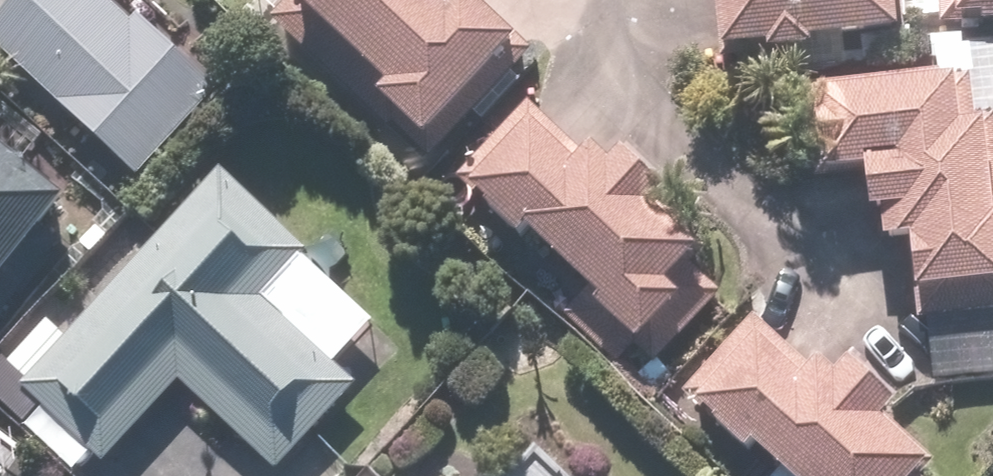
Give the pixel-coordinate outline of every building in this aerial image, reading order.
[(0,24),(0,29),(149,174),(232,88),(141,0),(134,0),(126,8),(118,0),(23,0),(0,24)] [(292,27),(446,160),(449,157),(549,40),(503,0),(315,0),(292,27)] [(743,42),(917,38),(916,0),(742,0),(743,42)] [(952,21),(992,21),(992,0),(952,0),(952,21)] [(843,80),(848,167),(892,165),(896,226),(932,223),(938,309),(992,306),(992,118),(982,119),(979,71),(843,80)] [(605,159),(544,97),(473,173),(539,235),(548,226),(606,280),(577,311),(627,358),(650,334),(668,350),(730,284),(703,260),(720,243),(675,201),(677,199),(683,182),(672,167),(655,154),(639,153),(624,140),(605,159)] [(100,208),(0,123),(0,327),(100,208)] [(387,321),(229,173),(12,404),(73,461),(90,443),(113,465),(195,378),(292,469),(370,385),(347,364),(387,321)] [(763,311),(683,395),(750,459),(770,438),(798,465),(788,475),(941,475),(953,464),(901,413),(909,405),(849,347),(826,371),(763,311)]
